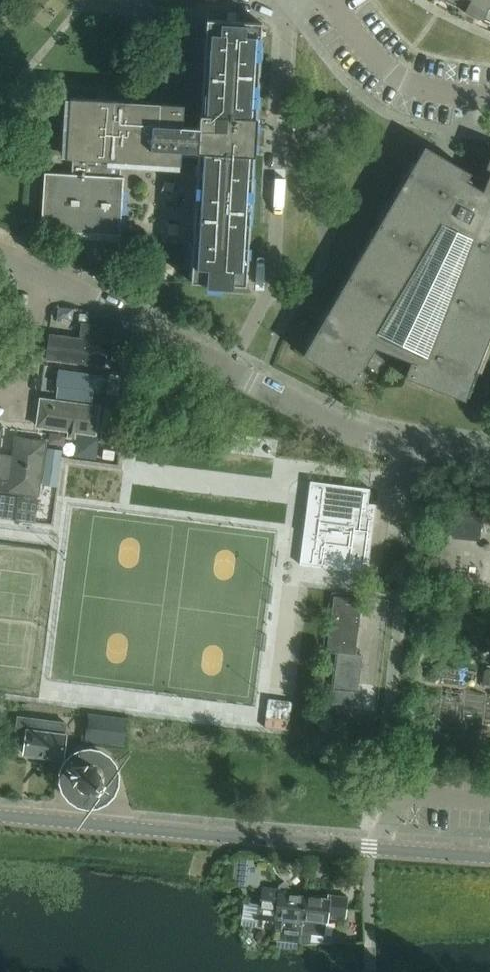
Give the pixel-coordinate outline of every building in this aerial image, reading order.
[(455,7),(465,12),(475,17),(482,0),(459,0),(455,7)] [(475,17),(484,21),(489,23),(489,0),(482,0),(475,17)] [(255,155),(256,152),(256,144),(260,144),(261,131),(257,131),(258,119),(257,119),(262,24),(208,20),(202,115),(201,115),(201,116),(184,115),(185,105),(71,98),(68,158),(73,159),(72,175),(45,173),(42,231),(121,236),(125,178),(121,178),(122,162),(181,165),(182,157),(200,158),(199,164),(204,164),(198,267),(193,266),(192,282),(208,283),(208,287),(234,289),(234,285),(247,286),(248,270),(243,270),(250,155),(255,155)] [(188,41),(168,40),(165,84),(185,85),(188,41)] [(387,229),(380,240),(373,236),(356,266),(363,270),(350,292),(343,288),(326,318),(332,322),(319,344),(313,340),(304,356),(359,388),(368,373),(363,370),(376,348),(412,362),(406,378),(466,401),(472,384),(465,381),(470,369),(475,357),(482,360),(489,338),(489,326),(487,325),(489,317),(489,177),(484,191),(467,181),(472,174),(426,147),(417,162),(423,166),(410,188),(404,185),(387,214),(393,218),(387,229)] [(48,336),(44,367),(104,373),(107,342),(48,336)] [(123,367),(127,342),(115,340),(112,360),(112,366),(123,367)] [(40,399),(100,407),(104,373),(44,367),(40,399)] [(120,393),(122,376),(110,374),(108,394),(106,408),(103,428),(115,430),(118,410),(130,411),(132,395),(120,393)] [(36,432),(96,438),(100,407),(40,399),(36,432)] [(46,445),(47,438),(14,435),(12,456),(0,455),(0,494),(19,497),(39,500),(46,445)] [(311,482),(300,565),(366,574),(367,574),(377,505),(369,504),(371,489),(369,489),(311,482)] [(19,497),(18,509),(38,512),(39,500),(19,497)] [(480,542),(483,512),(456,509),(452,539),(480,542)] [(465,556),(463,575),(485,578),(487,559),(465,556)] [(355,655),(362,602),(336,599),(329,651),(338,652),(334,688),(358,691),(363,656),(355,655)] [(88,714),(87,740),(127,742),(128,716),(88,714)] [(63,760),(68,723),(20,717),(19,729),(29,731),(26,755),(63,760)] [(97,761),(94,760),(92,760),(90,760),(87,760),(85,760),(83,761),(81,762),(79,764),(77,765),(76,767),(75,769),(73,771),(73,773),(72,775),(72,777),(72,779),(72,782),(72,784),(73,786),(74,788),(75,790),(77,792),(78,793),(80,795),(82,796),(84,797),(86,798),(88,798),(92,798),(95,798),(98,797),(101,795),(104,793),(106,791),(108,788),(110,785),(110,782),(111,778),(110,775),(109,772),(108,769),(106,766),(103,764),(101,762),(97,761)] [(260,888),(263,859),(235,857),(231,885),(260,888)] [(353,863),(334,862),(334,873),(352,875),(353,863)] [(303,919),(305,897),(288,895),(289,889),(281,888),(281,890),(264,888),(261,908),(278,910),(277,916),(276,930),(281,930),(280,941),(300,944),(300,943),(303,919)] [(328,922),(329,915),(345,917),(347,897),(330,895),(330,899),(305,897),(303,919),(300,943),(310,944),(312,934),(325,936),(327,922),(328,922)]
